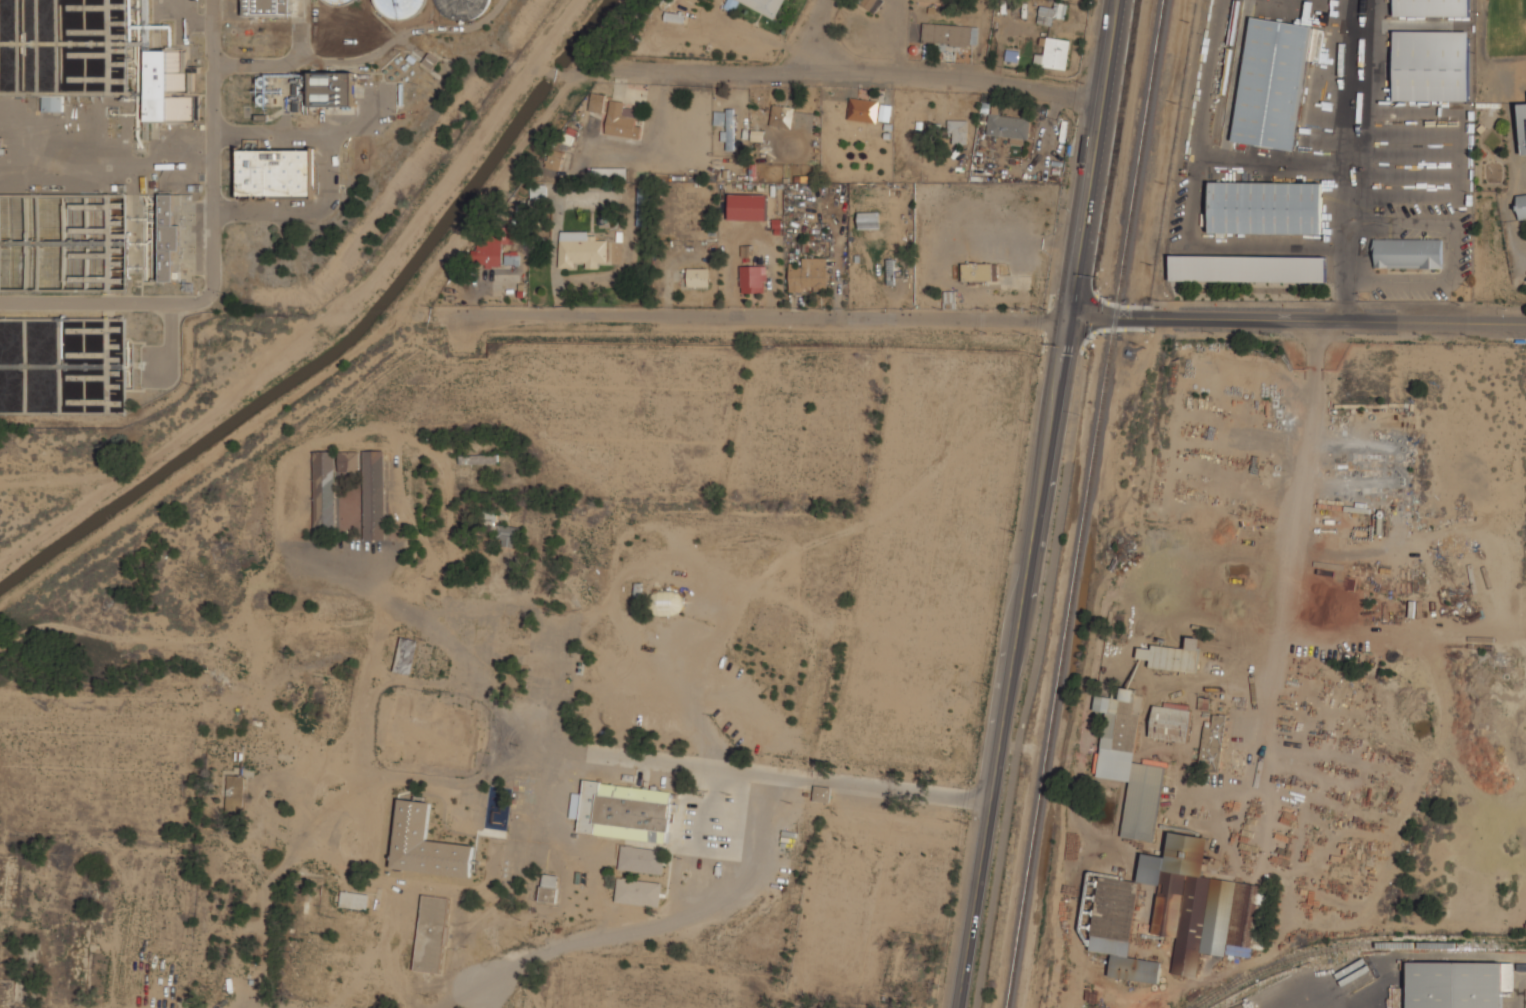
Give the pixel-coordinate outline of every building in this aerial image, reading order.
[(143,122),(146,122),(145,49),(148,49),(148,0),(125,0),(125,47),(135,47),(135,59),(128,59),(128,62),(143,62),(143,122)] [(303,0),(245,0),(245,16),(303,15),(303,0)] [(377,11),(408,20),(426,2),(426,0),(376,0),(377,11)] [(489,16),(489,0),(440,0),(440,16),(489,16)] [(734,12),(739,0),(738,0),(727,0),(723,7),(734,12)] [(785,0),(736,0),(776,18),(785,0)] [(878,11),(884,0),(857,0),(878,11)] [(1043,5),(1037,19),(1051,25),(1056,15),(1063,18),(1068,6),(1055,0),(1052,9),(1043,5)] [(1394,15),(1469,15),(1469,0),(1394,0),(1394,15)] [(686,24),(688,13),(667,9),(665,19),(686,24)] [(1312,24),(1252,15),(1233,140),(1293,149),(1312,24)] [(979,24),(923,23),(923,44),(978,45),(979,24)] [(1468,32),(1394,31),(1394,98),(1468,99),(1468,32)] [(1071,39),(1048,36),(1046,56),(1036,54),(1034,64),(1067,69),(1071,39)] [(147,49),(146,120),(190,120),(190,93),(184,93),(185,49),(147,49)] [(311,106),(354,106),(354,70),(311,70),(311,106)] [(607,92),(593,89),(589,107),(604,110),(607,92)] [(62,93),(41,93),(41,110),(62,110),(62,93)] [(880,99),(850,97),(848,119),(878,121),(880,99)] [(606,134),(641,138),(643,125),(637,124),(638,113),(626,111),(628,101),(610,99),(606,134)] [(891,105),(881,104),(879,119),(889,121),(891,105)] [(794,109),(773,106),(771,126),(792,129),(794,109)] [(734,110),(717,110),(717,122),(725,121),(726,149),(735,149),(734,110)] [(1030,117),(989,113),(987,134),(1008,136),(1008,142),(1028,144),(1030,117)] [(968,119),(949,119),(949,143),(968,143),(968,119)] [(577,133),(570,128),(562,138),(569,143),(577,133)] [(764,140),(764,130),(753,130),(752,140),(764,140)] [(566,151),(552,147),(545,165),(559,170),(566,151)] [(314,148),(239,148),(239,197),(315,197),(314,148)] [(1210,178),(1322,179),(1322,231),(1210,230),(1210,178)] [(638,226),(651,226),(651,187),(638,187),(638,226)] [(160,280),(175,280),(175,271),(180,271),(180,255),(181,255),(181,193),(161,193),(160,280)] [(1520,220),(1525,219),(1525,193),(1518,194),(1520,220)] [(882,211),(859,211),(859,228),(882,228),(882,211)] [(560,267),(599,267),(599,260),(608,260),(608,239),(590,240),(590,230),(560,230),(560,267)] [(503,265),(503,237),(475,237),(475,265),(503,265)] [(1443,239),(1375,238),(1374,267),(1442,268),(1443,239)] [(1326,257),(1170,255),(1170,280),(1326,282),(1326,257)] [(790,290),(829,290),(829,257),(801,257),(801,265),(790,265),(790,290)] [(998,280),(998,261),(963,261),(963,280),(998,280)] [(741,286),(767,286),(767,264),(741,264),(741,286)] [(710,286),(710,266),(688,266),(688,286),(710,286)] [(956,307),(955,291),(945,291),(945,307),(956,307)] [(385,539),(385,450),(364,450),(364,539),(385,539)] [(315,532),(336,532),(336,451),(315,451),(315,532)] [(359,452),(340,452),(340,472),(359,472),(359,452)] [(498,464),(498,454),(460,454),(460,464),(498,464)] [(521,545),(521,525),(497,525),(497,545),(521,545)] [(642,583),(635,583),(634,613),(642,613),(642,583)] [(652,614),(681,613),(680,590),(651,591),(652,614)] [(410,674),(419,641),(403,636),(394,669),(410,674)] [(1197,672),(1200,638),(1188,636),(1187,648),(1151,645),(1151,648),(1138,647),(1137,658),(1150,659),(1149,667),(1197,672)] [(1154,840),(1163,766),(1135,763),(1143,695),(1136,694),(1137,689),(1122,687),(1120,698),(1096,695),(1094,710),(1105,711),(1097,776),(1129,780),(1123,837),(1154,840)] [(1154,705),(1150,738),(1187,741),(1191,704),(1164,701),(1164,706),(1154,705)] [(1204,725),(1198,768),(1218,771),(1227,716),(1213,714),(1211,726),(1204,725)] [(228,810),(244,810),(244,774),(228,774),(228,810)] [(674,790),(585,780),(579,832),(668,842),(674,790)] [(813,801),(830,802),(831,787),(814,786),(813,801)] [(459,822),(427,818),(428,807),(397,804),(392,842),(424,846),(425,837),(457,841),(459,822)] [(1271,886),(1204,877),(1209,837),(1170,832),(1168,856),(1143,853),(1139,882),(1159,884),(1153,933),(1177,936),(1172,973),(1197,976),(1200,952),(1226,956),(1228,944),(1242,946),(1241,950),(1231,949),(1231,954),(1244,956),(1245,947),(1263,949),(1271,886)] [(620,870),(661,872),(663,848),(622,845),(620,870)] [(540,901),(557,903),(560,874),(543,872),(540,901)] [(1140,881),(1100,876),(1090,950),(1113,953),(1109,976),(1159,983),(1162,961),(1129,957),(1140,881)] [(616,901),(658,906),(661,882),(619,877),(616,901)] [(340,906),(368,909),(370,893),(342,890),(340,906)] [(414,970),(444,973),(451,896),(422,893),(414,970)] [(1503,990),(1513,990),(1513,962),(1409,961),(1408,1007),(1502,1007),(1503,990)]
